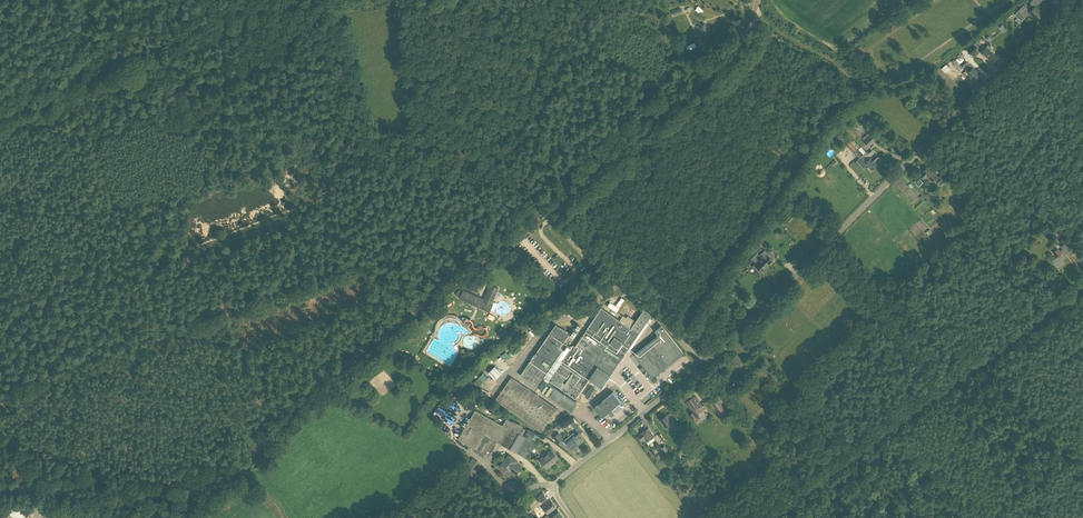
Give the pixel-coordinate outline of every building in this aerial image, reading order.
[(1029,6),(1039,16),(1039,15),(1041,15),(1042,14),(1042,13),(1043,12),(1036,6),(1041,0),(1032,0),(1030,2),(1032,3),(1029,6)] [(1025,2),(1015,13),(1022,20),(1024,18),(1029,13),(1035,20),(1036,19),(1037,19),(1038,18),(1038,17),(1039,16),(1029,6),(1028,5),(1025,2)] [(697,26),(703,41),(711,38),(705,23),(697,26)] [(973,46),(968,51),(971,54),(977,47),(974,44),(973,46)] [(988,44),(980,52),(984,56),(985,55),(991,62),(994,60),(995,60),(996,58),(996,57),(997,57),(990,50),(992,48),(988,44)] [(958,53),(953,58),(958,62),(962,57),(958,53)] [(965,60),(960,64),(963,68),(965,66),(967,68),(965,70),(968,72),(968,73),(974,79),(979,74),(973,67),(970,65),(965,60)] [(919,82),(927,92),(934,86),(926,77),(919,82)] [(864,141),(868,146),(875,140),(870,135),(870,136),(864,140),(864,141)] [(848,144),(856,152),(854,153),(857,156),(861,152),(851,142),(848,144)] [(867,151),(864,154),(875,166),(878,164),(876,161),(879,158),(875,154),(872,150),(869,153),(867,151)] [(861,159),(858,162),(863,168),(865,167),(867,168),(868,167),(871,170),(875,166),(864,154),(860,158),(861,159)] [(939,178),(928,166),(923,171),(920,175),(923,178),(926,175),(932,181),(933,179),(941,186),(947,180),(942,175),(939,178)] [(822,168),(819,168),(817,170),(816,172),(816,174),(817,175),(818,177),(820,177),(821,177),(823,177),(824,176),(825,173),(825,171),(822,168)] [(951,180),(954,178),(949,172),(946,175),(951,180)] [(975,186),(970,190),(973,194),(978,189),(975,186)] [(963,196),(960,199),(965,205),(973,198),(965,189),(964,189),(960,193),(963,196)] [(1055,227),(1059,231),(1064,228),(1060,223),(1055,227)] [(753,248),(759,254),(762,257),(769,264),(773,260),(772,259),(774,257),(768,251),(766,253),(757,244),(753,248)] [(1052,261),(1058,269),(1065,264),(1062,260),(1065,257),(1064,255),(1066,253),(1067,255),(1071,252),(1065,244),(1061,247),(1063,249),(1060,251),(1061,253),(1060,253),(1057,249),(1054,252),(1057,257),(1052,261)] [(752,254),(741,265),(744,269),(756,258),(752,254)] [(758,260),(766,268),(769,264),(762,257),(758,260)] [(755,265),(753,267),(760,274),(762,271),(764,273),(768,270),(766,268),(758,260),(756,258),(754,260),(756,262),(754,264),(755,265)] [(459,296),(481,306),(489,309),(498,288),(491,285),(484,299),(462,289),(461,292),(459,296)] [(628,298),(637,307),(640,305),(631,295),(628,298)] [(565,350),(539,388),(542,390),(561,403),(572,410),(577,402),(574,400),(579,392),(589,378),(602,387),(606,381),(652,314),(644,309),(631,329),(602,308),(588,328),(586,330),(585,333),(583,335),(580,339),(579,341),(573,349),(570,347),(569,347),(568,346),(565,350)] [(520,375),(538,388),(539,388),(565,350),(560,347),(569,334),(556,325),(520,375)] [(635,355),(653,377),(683,353),(661,326),(655,331),(659,335),(635,355)] [(690,345),(701,356),(705,352),(695,341),(690,345)] [(500,354),(504,359),(509,355),(504,350),(500,354)] [(737,354),(734,357),(742,366),(743,364),(741,363),(743,361),(737,354)] [(734,357),(730,360),(737,367),(738,366),(739,368),(742,366),(734,357)] [(493,364),(486,372),(494,379),(501,371),(493,364)] [(740,370),(743,373),(741,375),(743,377),(751,370),(746,364),(740,370)] [(475,388),(485,378),(481,373),(471,383),(475,388)] [(496,400),(541,431),(557,409),(511,377),(496,400)] [(585,396),(590,400),(597,390),(591,386),(585,396)] [(595,407),(602,416),(615,405),(616,406),(621,402),(613,392),(595,407)] [(695,395),(686,402),(692,410),(688,412),(693,418),(694,419),(698,416),(697,414),(694,410),(702,405),(695,395)] [(717,399),(711,403),(719,414),(725,409),(717,399)] [(458,439),(485,454),(494,439),(527,458),(536,443),(532,440),(533,437),(536,433),(529,429),(526,434),(529,435),(527,438),(523,435),(526,429),(523,427),(523,426),(514,421),(513,422),(507,419),(503,425),(475,410),(458,439)] [(660,420),(665,427),(667,429),(673,425),(671,423),(666,415),(660,420)] [(769,424),(763,419),(757,425),(763,430),(769,424)] [(682,422),(678,425),(682,431),(684,434),(688,431),(686,428),(682,422)] [(641,434),(638,436),(641,441),(644,439),(646,442),(655,436),(649,428),(641,434)] [(574,433),(571,435),(573,438),(578,444),(584,439),(579,433),(576,435),(574,433)] [(571,435),(565,440),(572,449),(578,444),(573,438),(571,435)] [(678,452),(684,459),(695,449),(689,443),(678,452)] [(661,448),(665,454),(666,456),(667,455),(668,457),(672,455),(671,453),(670,453),(669,451),(665,445),(661,448)] [(540,459),(544,463),(543,464),(547,469),(552,465),(551,464),(559,458),(552,449),(540,459)] [(501,465),(499,467),(504,470),(505,469),(510,472),(511,470),(517,475),(520,471),(519,470),(521,467),(517,463),(518,462),(509,455),(501,465)] [(464,469),(469,473),(478,462),(473,458),(464,469)] [(691,493),(685,485),(681,488),(686,496),(691,493)] [(538,497),(542,503),(548,499),(543,493),(538,497)] [(548,514),(557,508),(551,500),(542,507),(545,511),(548,514)] [(548,514),(551,517),(556,517),(557,517),(558,517),(562,517),(563,517),(561,514),(557,508),(548,514)]
